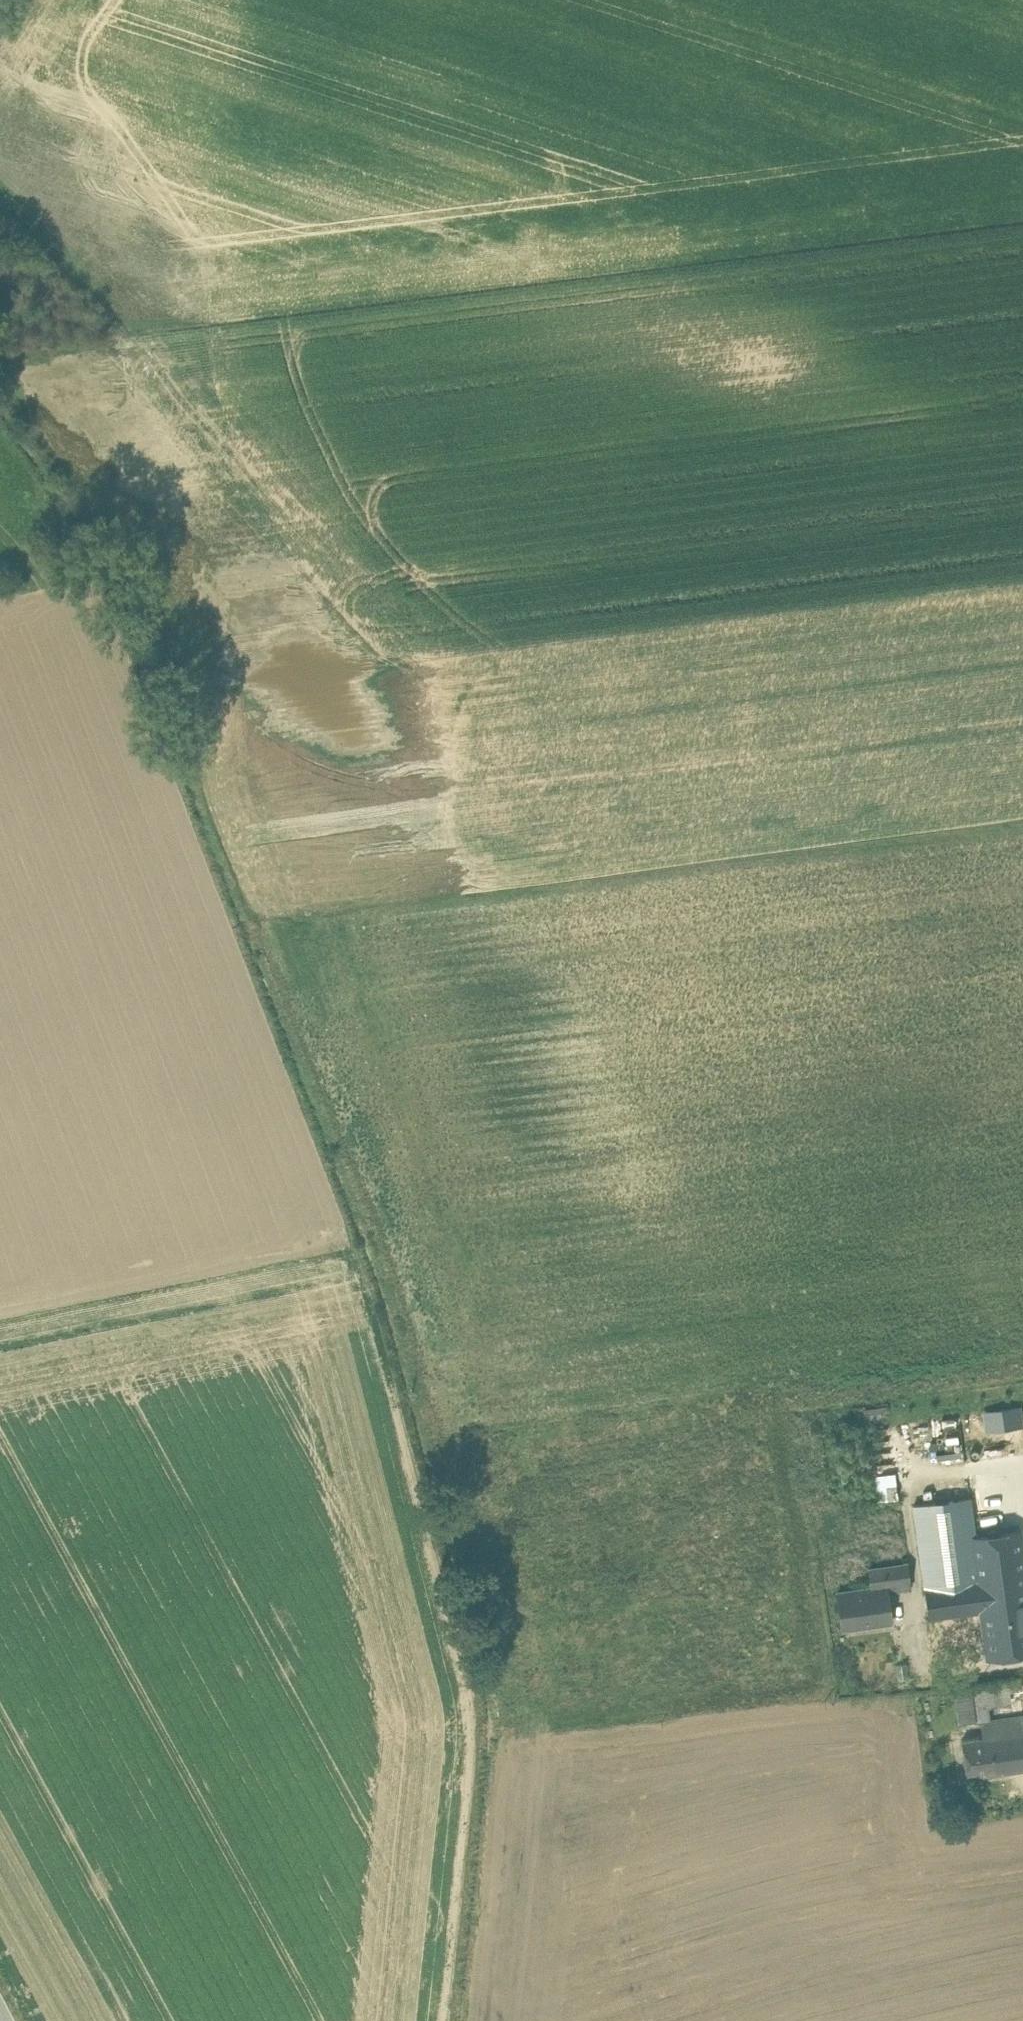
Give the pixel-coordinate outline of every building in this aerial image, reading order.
[(987,1429),(1022,1424),(1022,1415),(1021,1403),(984,1408),(987,1429)] [(968,1498),(915,1505),(926,1585),(978,1577),(973,1537),(974,1537),(968,1498)] [(926,1585),(930,1615),(982,1608),(982,1607),(1022,1602),(1022,1563),(1018,1531),(974,1537),(973,1537),(978,1577),(926,1585)] [(906,1562),(893,1563),(897,1589),(910,1587),(906,1562)] [(872,1585),(838,1590),(843,1627),(891,1621),(887,1591),(897,1589),(893,1563),(869,1567),(872,1585)] [(982,1607),(982,1608),(989,1654),(1022,1650),(1022,1602),(982,1607)] [(1021,1676),(971,1683),(976,1717),(989,1715),(988,1705),(1008,1702),(1006,1690),(1022,1689),(1021,1676)] [(981,1720),(983,1736),(998,1734),(1000,1754),(1010,1753),(1012,1768),(1022,1767),(1022,1714),(981,1720)] [(983,1736),(962,1739),(967,1775),(1012,1768),(1010,1753),(1000,1754),(998,1734),(983,1736)]
